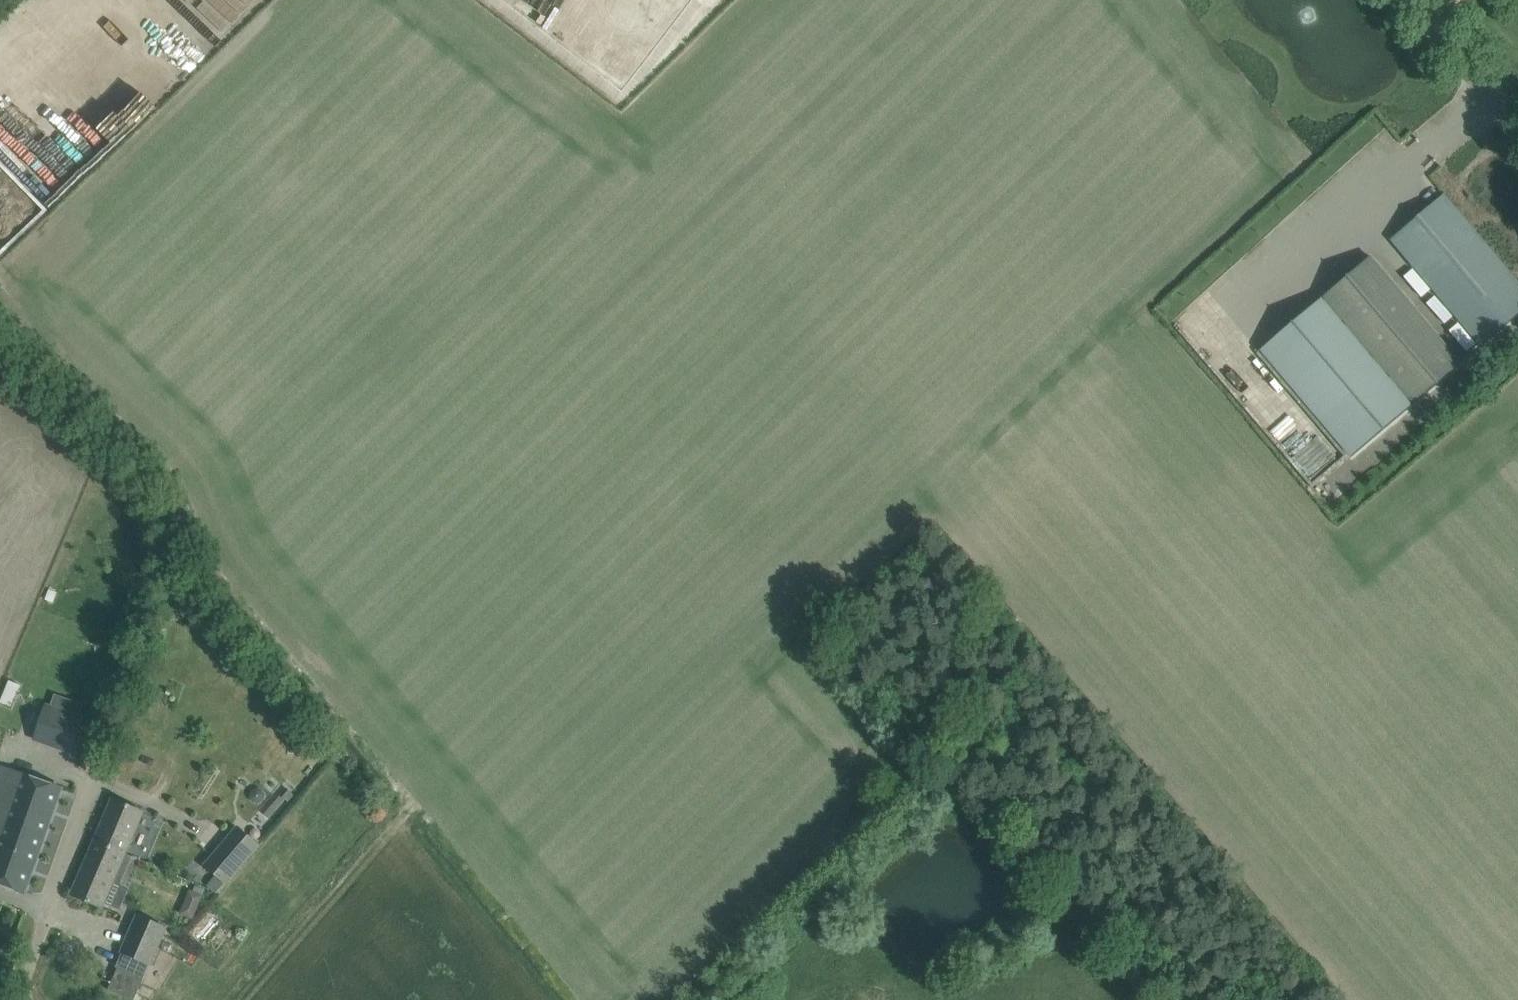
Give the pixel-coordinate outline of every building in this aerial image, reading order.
[(687,14),(668,0),(470,0),(615,110),(687,14)] [(0,171),(0,197),(6,203),(26,184),(6,165),(0,171)] [(1419,272),(1482,345),(1517,314),(1517,283),(1443,194),(1391,238),(1419,272)] [(1371,256),(1322,296),(1412,403),(1482,345),(1419,272),(1400,290),(1371,256)] [(1412,403),(1322,296),(1261,348),(1351,455),(1412,403)] [(11,681),(8,688),(18,693),(21,685),(11,681)] [(35,738),(71,751),(82,719),(47,706),(35,738)] [(61,790),(62,788),(3,767),(0,777),(0,834),(0,884),(24,893),(61,790)] [(96,840),(126,853),(143,812),(113,799),(96,840)] [(227,884),(260,844),(237,825),(204,865),(227,884)] [(102,907),(126,853),(96,840),(72,895),(102,907)] [(191,886),(184,902),(199,908),(206,892),(191,886)] [(115,966),(142,978),(165,927),(138,915),(121,951),(122,951),(115,966)]
